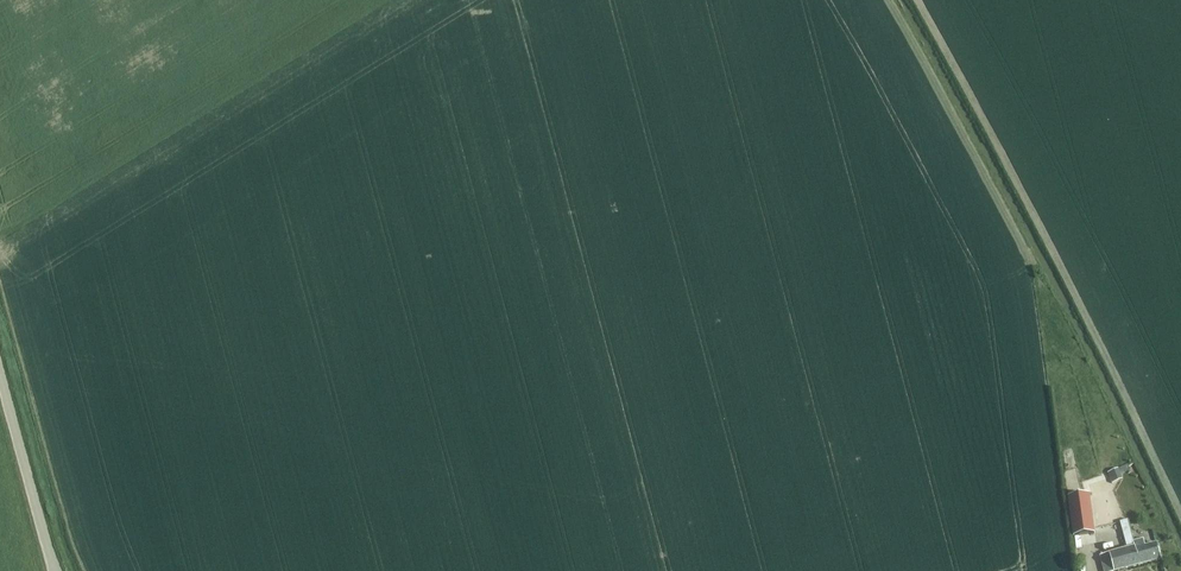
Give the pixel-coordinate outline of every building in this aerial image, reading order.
[(1118,469),(1107,473),(1109,478),(1120,474),(1118,469)] [(1089,494),(1068,497),(1073,536),(1094,533),(1089,494)] [(1100,556),(1104,570),(1118,570),(1160,560),(1156,544),(1144,547),(1144,545),(1143,540),(1133,542),(1127,520),(1122,522),(1124,528),(1123,528),(1128,549),(1100,556)]
